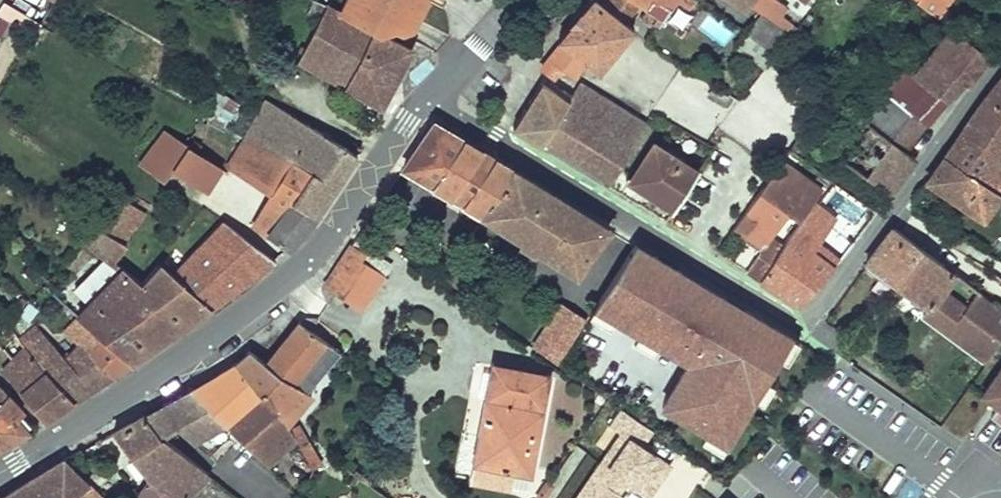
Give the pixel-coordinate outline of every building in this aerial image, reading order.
[(338,16),(373,34),(381,38),(386,28),(392,18),(394,14),(393,11),(393,6),(394,0),(346,0),(338,16)] [(386,28),(402,37),(420,0),(394,0),(393,6),(393,11),(394,14),(392,18),(386,28)] [(549,76),(555,80),(562,71),(573,79),(586,62),(599,73),(633,31),(624,24),(638,5),(629,0),(600,0),(598,2),(595,0),(593,0),(582,14),(580,14),(571,25),(572,27),(560,41),(563,45),(542,71),(549,76)] [(638,5),(646,11),(658,18),(653,25),(659,28),(670,11),(663,6),(667,0),(629,0),(638,5)] [(663,6),(670,11),(676,2),(688,9),(694,0),(667,0),(663,6)] [(743,10),(748,3),(750,0),(729,0),(743,10)] [(748,3),(760,15),(762,13),(788,34),(794,26),(781,17),(787,7),(777,0),(750,0),(748,3)] [(942,14),(952,0),(923,0),(942,14)] [(3,1),(0,7),(0,17),(34,36),(41,23),(3,1)] [(326,10),(315,4),(313,7),(312,7),(307,17),(318,23),(326,10)] [(675,6),(665,22),(679,31),(689,15),(675,6)] [(304,52),(299,62),(345,89),(373,34),(338,16),(326,10),(318,23),(316,28),(311,39),(304,52)] [(646,11),(641,19),(652,26),(653,25),(658,18),(646,11)] [(710,11),(697,22),(719,48),(732,37),(710,11)] [(746,33),(735,47),(763,70),(764,69),(773,58),(773,57),(789,34),(788,34),(762,13),(760,15),(746,33)] [(295,30),(311,39),(316,28),(301,20),(295,30)] [(970,25),(961,37),(986,54),(994,43),(970,25)] [(52,32),(41,26),(33,39),(44,46),(52,32)] [(947,102),(963,83),(967,87),(990,59),(990,57),(986,54),(961,37),(952,30),(931,57),(931,58),(916,76),(945,102),(945,101),(947,102)] [(373,34),(345,89),(381,109),(410,53),(381,38),(373,34)] [(791,58),(787,63),(793,68),(797,63),(791,58)] [(902,64),(881,88),(924,125),(945,102),(916,76),(902,64)] [(989,98),(1000,106),(1000,81),(989,98)] [(611,179),(633,146),(648,121),(584,84),(574,98),(563,91),(559,97),(542,85),(514,131),(542,147),(547,140),(611,179)] [(924,125),(881,88),(877,84),(849,122),(829,150),(889,195),(914,160),(904,151),(923,126),(924,125)] [(730,94),(716,85),(710,94),(725,103),(730,94)] [(225,129),(239,107),(215,94),(201,116),(225,129)] [(963,133),(999,157),(1000,158),(1000,106),(989,98),(987,101),(963,133)] [(267,103),(245,141),(311,174),(294,204),(317,217),(357,157),(267,103)] [(199,121),(196,127),(202,131),(206,125),(199,121)] [(436,123),(406,168),(458,199),(488,154),(436,123)] [(151,153),(175,169),(208,193),(221,171),(197,155),(202,146),(191,139),(185,148),(164,133),(151,153)] [(928,182),(983,219),(1000,194),(1000,158),(999,157),(963,133),(960,137),(928,182)] [(311,174),(245,141),(238,154),(254,164),(247,179),(271,196),(252,226),(258,231),(286,251),(303,238),(317,217),(294,204),(311,174)] [(629,187),(672,214),(698,174),(655,146),(629,187)] [(167,181),(175,169),(151,153),(143,164),(167,181)] [(488,154),(458,199),(466,205),(464,209),(465,209),(484,221),(487,216),(515,171),(505,164),(488,154)] [(822,190),(781,162),(738,223),(759,238),(765,243),(760,251),(748,273),(760,281),(779,251),(785,242),(774,235),(791,210),(803,217),(822,190)] [(515,171),(487,216),(523,239),(520,242),(537,253),(540,249),(587,278),(595,266),(587,261),(610,228),(587,214),(530,180),(515,171)] [(845,189),(838,184),(834,188),(841,194),(845,189)] [(115,194),(93,226),(123,243),(145,215),(115,194)] [(779,251),(760,281),(795,304),(804,305),(815,291),(833,269),(831,268),(812,251),(835,217),(817,202),(793,230),(788,237),(788,238),(785,242),(779,251)] [(759,238),(738,223),(732,231),(760,251),(765,243),(759,238)] [(226,225),(174,277),(209,309),(274,261),(226,225)] [(93,226),(82,241),(113,264),(127,245),(123,243),(93,226)] [(867,265),(865,268),(878,278),(880,275),(895,286),(897,287),(924,251),(894,228),(893,228),(883,241),(866,264),(867,265)] [(365,229),(353,247),(364,254),(368,249),(376,237),(365,229)] [(838,260),(818,243),(812,251),(831,268),(838,260)] [(792,337),(635,244),(595,307),(689,363),(664,406),(728,445),(792,337)] [(353,247),(324,291),(329,303),(336,291),(362,308),(383,276),(382,275),(390,264),(368,249),(364,254),(353,247)] [(897,287),(928,310),(930,308),(923,320),(982,365),(1000,339),(1000,312),(993,306),(977,293),(966,307),(944,290),(955,275),(924,251),(897,287)] [(123,272),(77,319),(104,343),(92,357),(113,378),(114,378),(209,309),(174,277),(160,265),(140,287),(124,272),(123,272)] [(44,277),(38,283),(72,314),(79,305),(66,293),(69,288),(56,277),(51,284),(44,277)] [(530,349),(559,365),(586,319),(557,302),(530,349)] [(37,329),(20,343),(27,351),(74,404),(113,378),(92,357),(104,343),(77,319),(75,316),(71,320),(77,325),(68,336),(80,347),(65,361),(37,329)] [(306,317),(302,322),(312,330),(319,318),(306,317)] [(252,352),(238,365),(264,397),(269,393),(288,424),(299,409),(295,405),(340,350),(312,330),(302,322),(279,351),(270,366),(252,352)] [(74,404),(27,351),(3,374),(44,424),(74,404)] [(209,384),(193,392),(235,434),(268,466),(298,441),(288,424),(269,393),(264,397),(238,365),(237,365),(216,380),(209,384)] [(983,393),(998,405),(990,417),(1000,425),(1000,367),(983,393)] [(473,481),(514,488),(517,472),(525,473),(533,473),(550,383),(496,373),(491,398),(486,397),(479,436),(489,437),(483,465),(476,463),(473,481)] [(0,405),(0,448),(28,433),(16,420),(23,415),(1,392),(0,394),(0,404),(1,404),(0,405)] [(193,392),(145,417),(164,439),(166,438),(177,428),(210,455),(235,434),(193,392)] [(115,434),(150,481),(148,483),(150,485),(141,497),(188,497),(210,475),(166,438),(164,439),(145,417),(115,434)] [(479,436),(474,463),(476,463),(483,465),(489,437),(479,436)] [(311,442),(302,448),(303,450),(317,471),(325,466),(311,442)] [(32,481),(48,497),(100,497),(65,462),(32,481)] [(525,473),(517,472),(514,488),(531,490),(533,473),(525,473)] [(2,497),(48,497),(32,481),(30,482),(2,497)]
